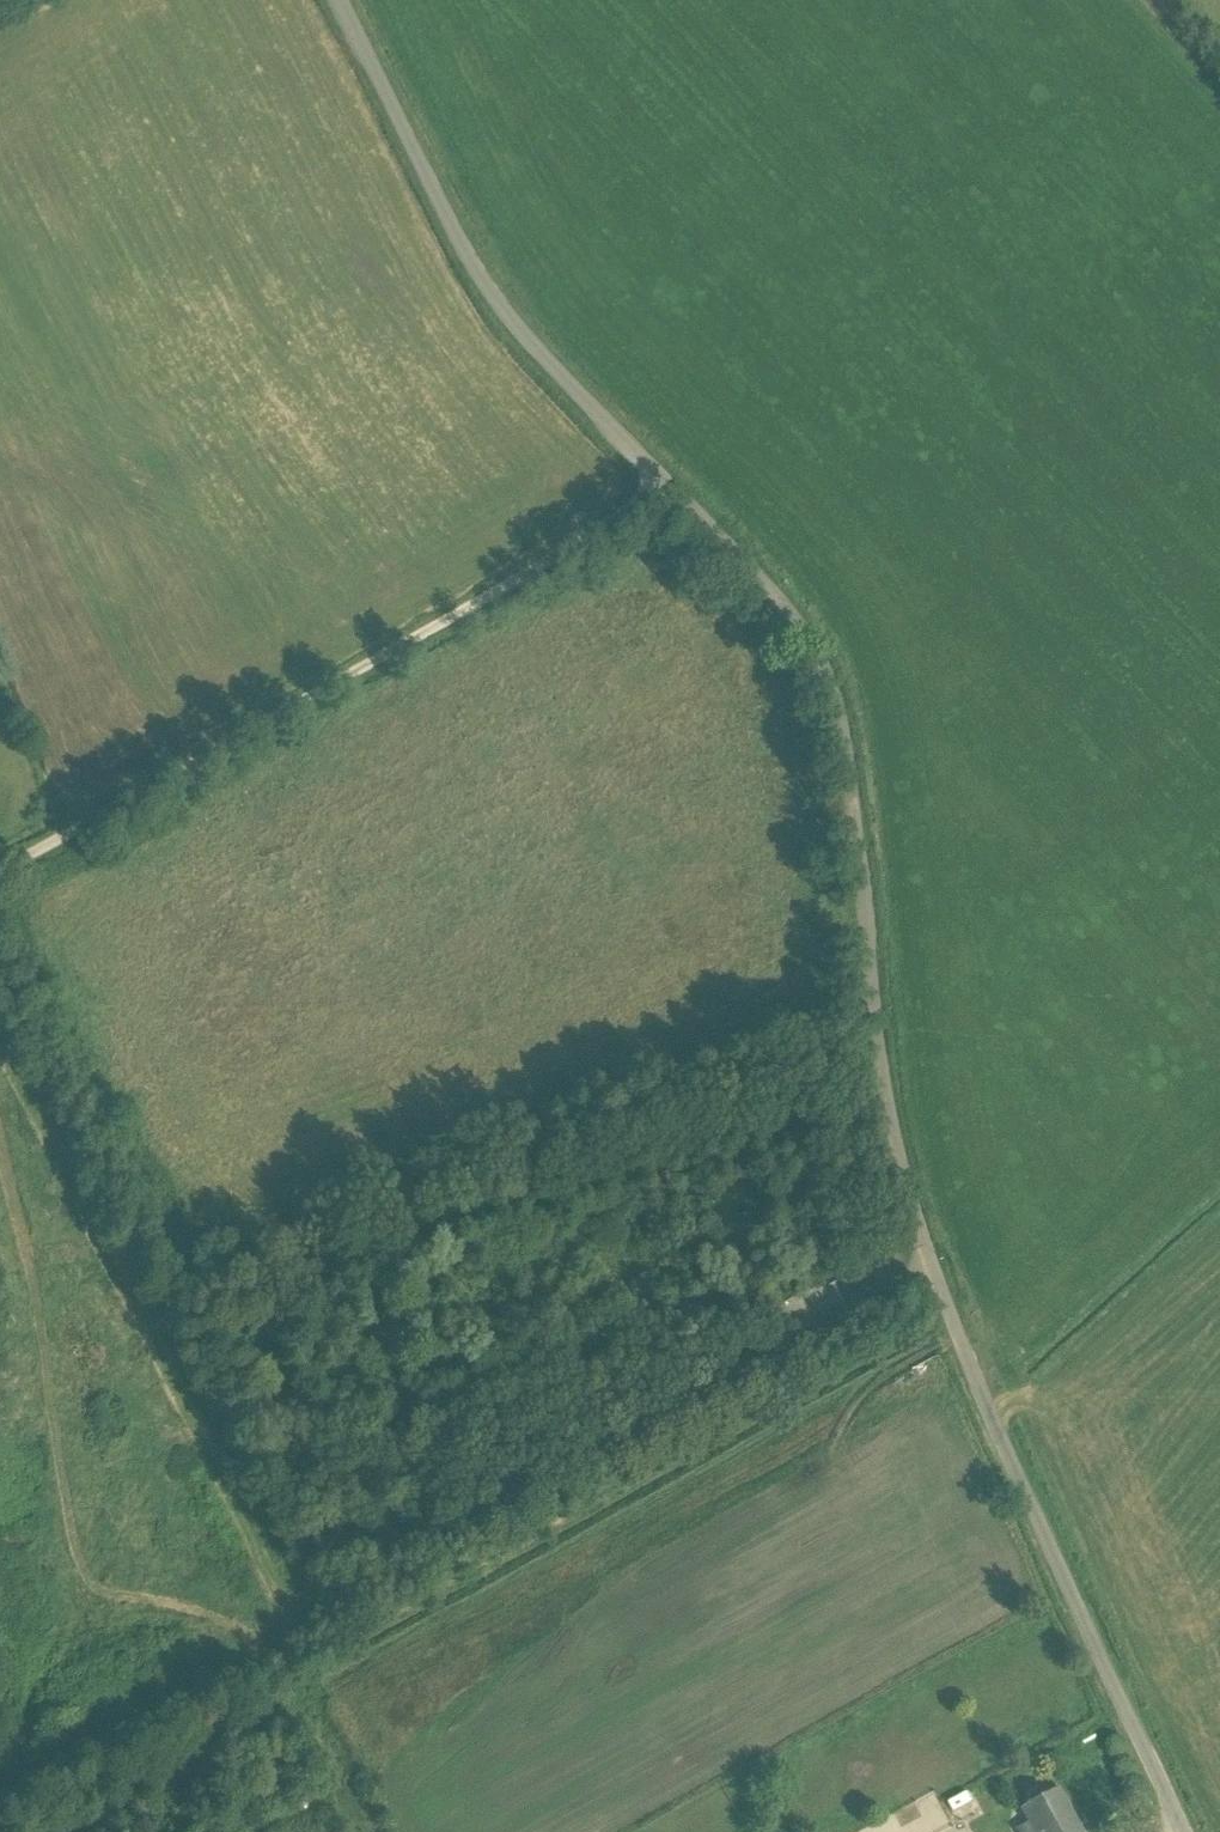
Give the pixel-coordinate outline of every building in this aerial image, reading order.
[(850,1296),(865,1287),(855,1268),(839,1277),(850,1296)] [(1021,1808),(1029,1823),(1017,1830),(1018,1831),(1084,1831),(1059,1787),(1021,1808)]
